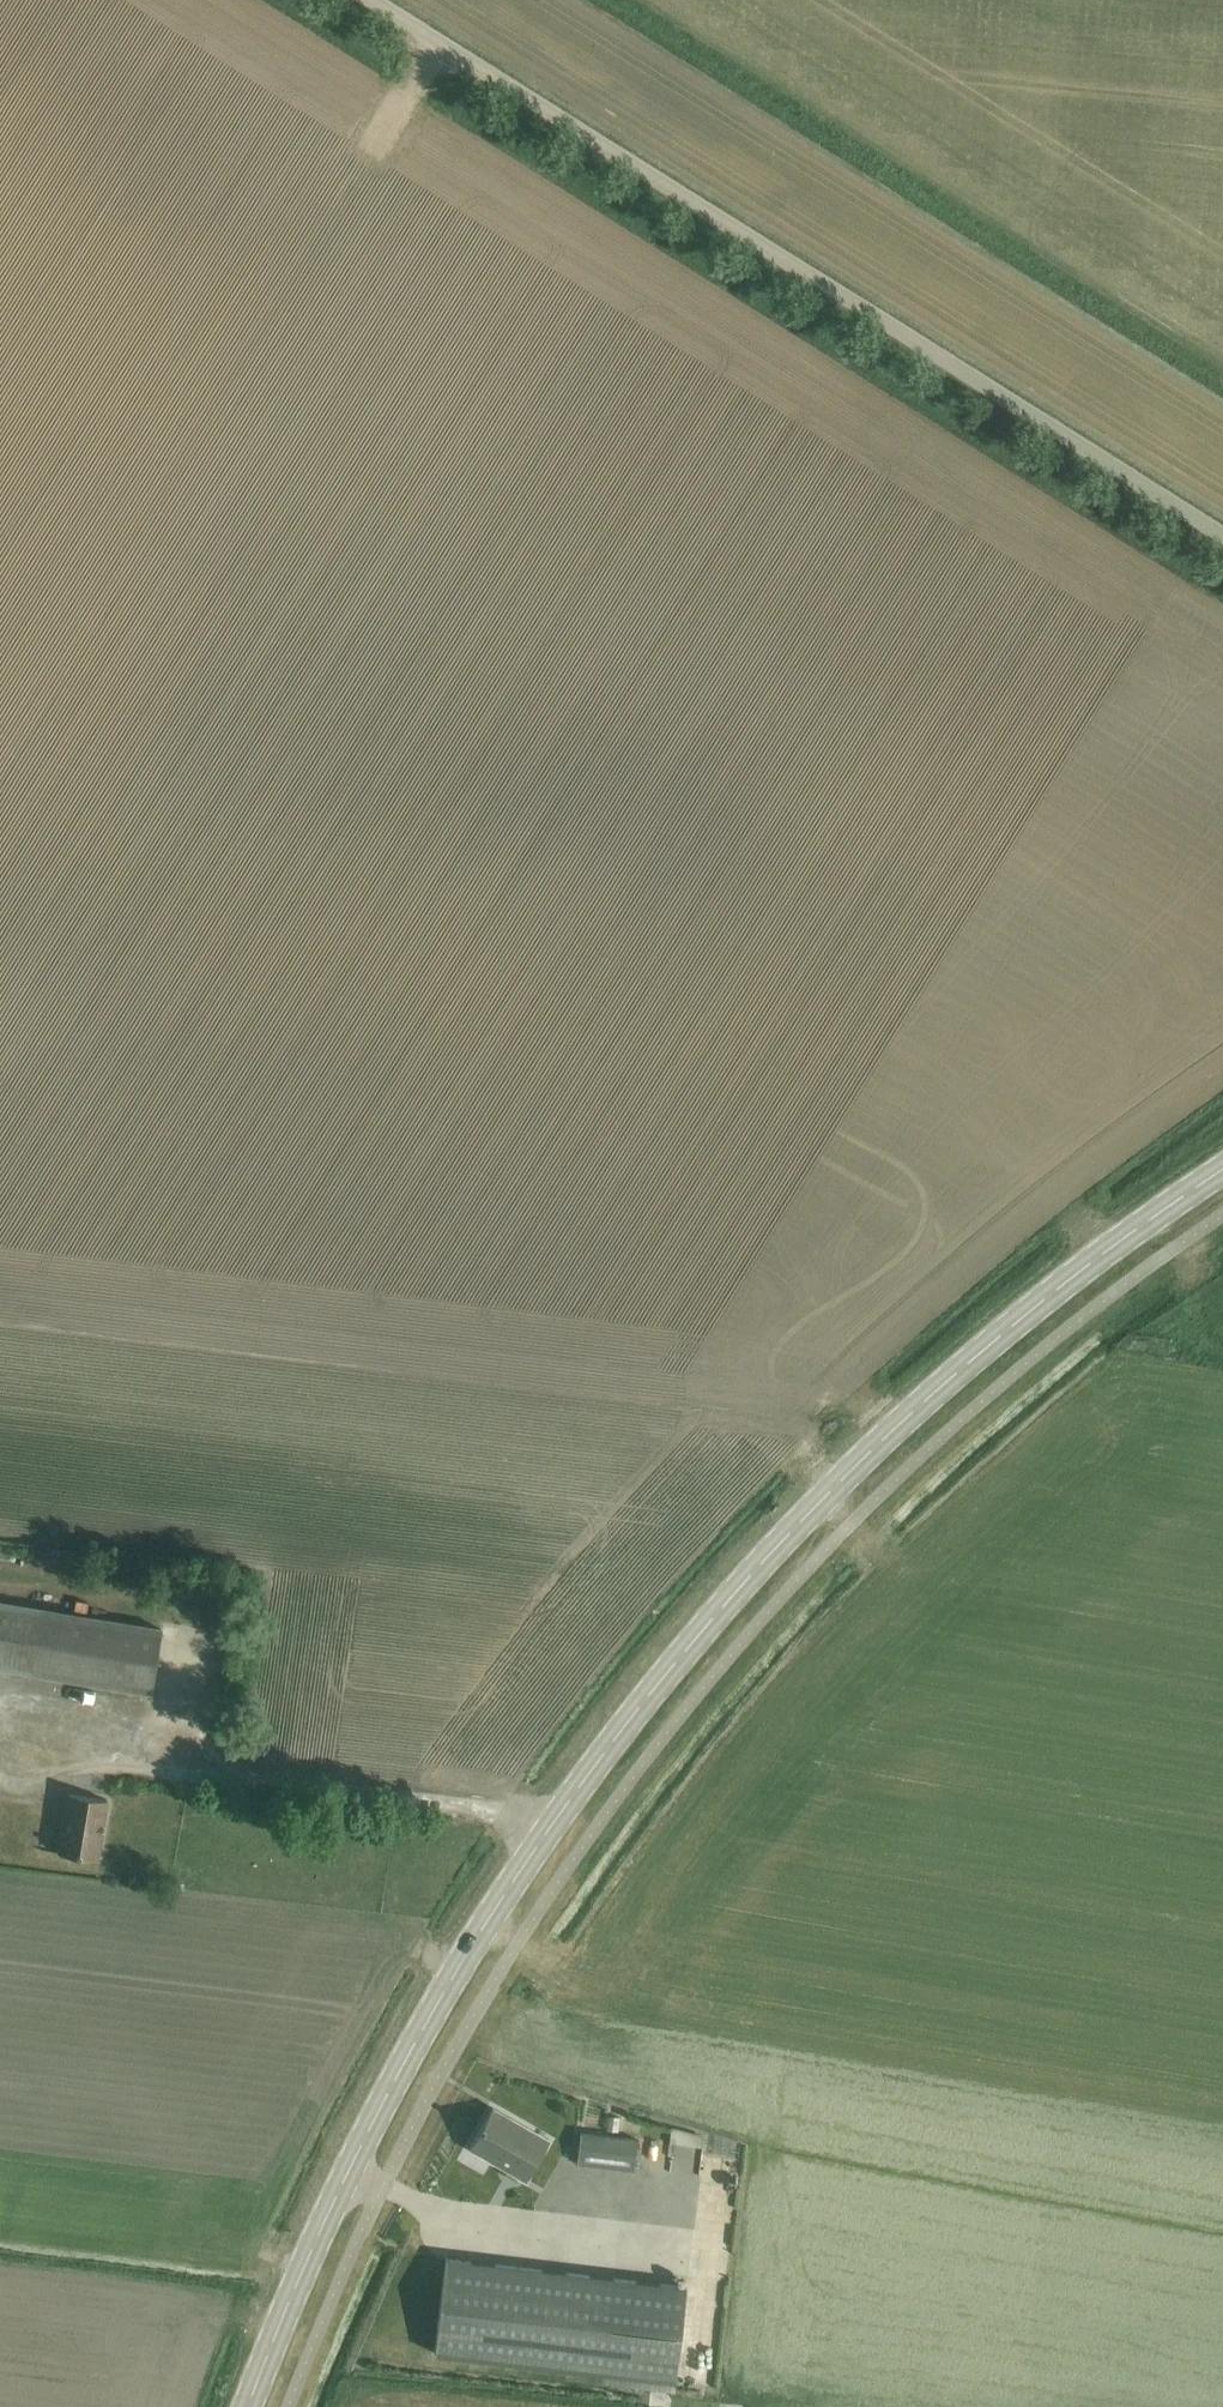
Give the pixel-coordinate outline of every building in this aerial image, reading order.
[(37,1547),(36,1560),(57,1563),(58,1550),(37,1547)] [(32,1674),(150,1693),(161,1629),(43,1609),(0,1602),(0,1668),(32,1674)] [(97,1859),(107,1800),(69,1794),(59,1853),(97,1859)] [(496,2155),(493,2161),(526,2181),(550,2140),(492,2108),(469,2148),(471,2149),(474,2142),(496,2155)] [(673,2128),(671,2144),(703,2147),(704,2136),(673,2128)] [(634,2170),(638,2139),(581,2133),(577,2163),(634,2170)] [(434,2353),(675,2382),(686,2287),(446,2258),(434,2353)]
